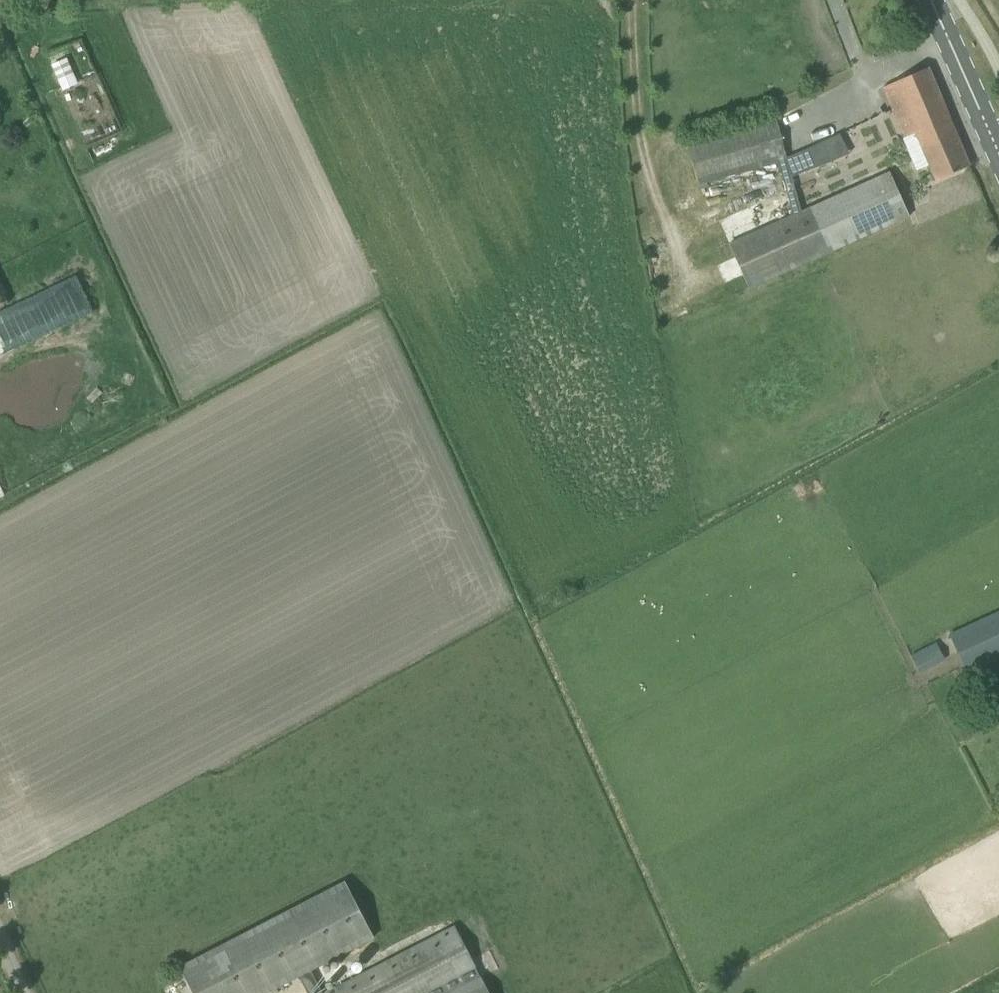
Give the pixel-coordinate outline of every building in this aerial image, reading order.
[(52,61),(60,89),(77,85),(69,57),(52,61)] [(936,179),(970,166),(928,67),(883,87),(917,169),(929,164),(936,179)] [(773,163),(781,161),(794,213),(732,240),(752,286),(829,251),(809,206),(802,209),(789,159),(784,141),(777,115),(687,140),(699,184),(773,163)] [(816,168),(832,161),(824,142),(808,148),(816,168)] [(909,216),(889,170),(809,206),(829,251),(891,224),(897,237),(905,234),(899,220),(909,216)] [(78,278),(12,302),(25,338),(91,314),(78,278)] [(951,634),(969,672),(998,658),(998,611),(951,634)] [(945,659),(937,643),(912,656),(920,673),(945,659)] [(144,986),(148,992),(265,992),(299,976),(308,992),(321,992),(310,970),(397,925),(369,870),(144,986)] [(458,928),(329,992),(491,992),(458,928)]
